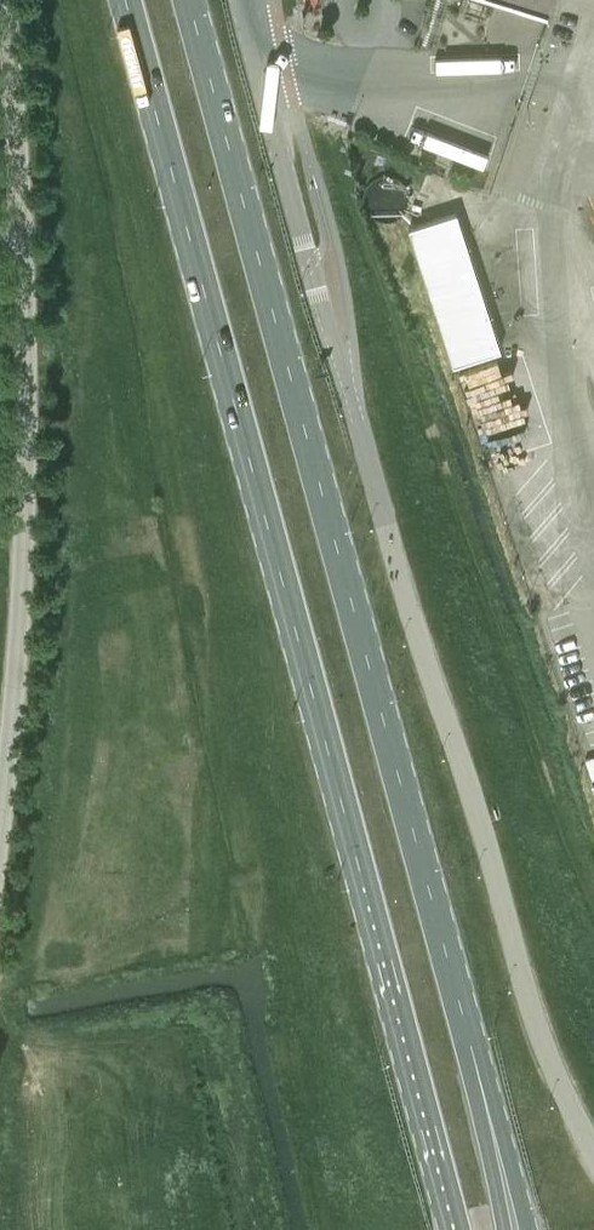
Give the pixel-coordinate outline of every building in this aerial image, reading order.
[(547,17),(552,0),(495,0),(547,17)] [(507,347),(468,208),(411,225),(450,364),(507,347)]
